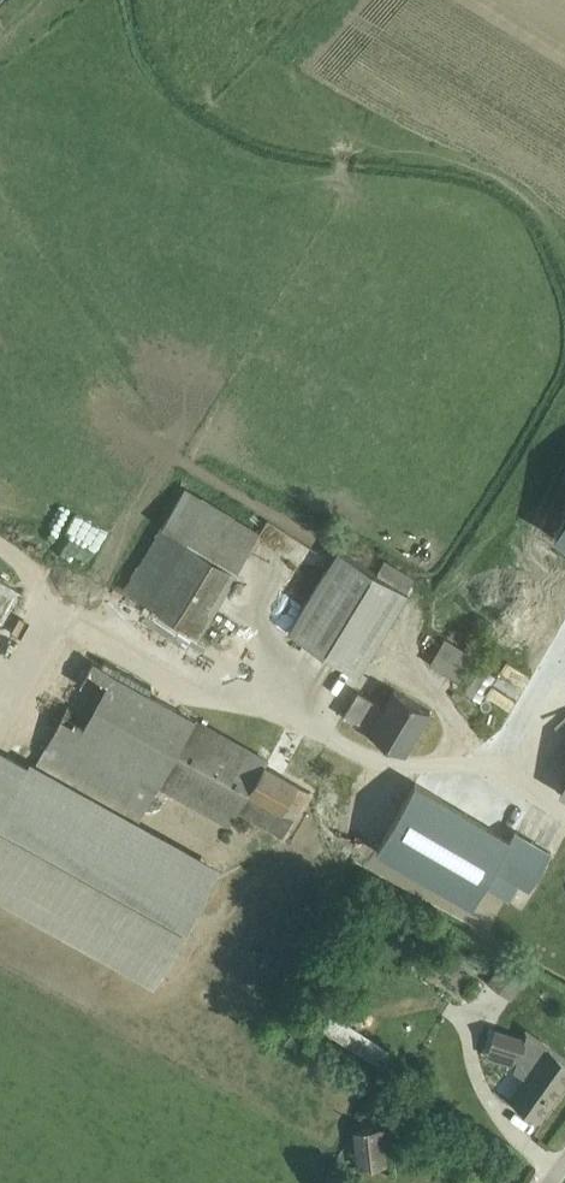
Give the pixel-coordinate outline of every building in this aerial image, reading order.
[(124,589),(199,634),(260,534),(184,488),(124,589)] [(52,558),(74,576),(96,550),(73,531),(52,558)] [(339,549),(289,632),(360,674),(409,593),(406,590),(415,579),(385,559),(376,572),(339,549)] [(18,587),(2,579),(12,579),(0,573),(0,586),(18,587)] [(473,655),(445,637),(430,663),(459,680),(473,655)] [(61,717),(34,765),(137,823),(138,823),(159,785),(229,825),(237,811),(282,837),(309,792),(310,791),(265,766),(268,761),(92,662),(80,685),(98,695),(80,728),(61,717)] [(358,691),(345,715),(369,730),(368,736),(385,746),(387,742),(406,754),(432,712),(395,687),(384,704),(358,691)] [(157,981),(218,872),(0,750),(0,893),(157,981)] [(515,876),(522,860),(496,850),(490,866),(515,876)] [(480,879),(474,892),(500,905),(506,893),(480,879)] [(527,978),(503,961),(488,981),(512,999),(527,978)] [(331,1013),(321,1029),(352,1048),(362,1032),(331,1013)] [(510,1098),(539,1119),(564,1082),(564,1058),(550,1048),(552,1046),(525,1028),(524,1037),(496,1029),(489,1056),(516,1065),(516,1070),(524,1075),(510,1098)] [(385,1125),(353,1128),(357,1167),(367,1166),(388,1163),(385,1125)]
